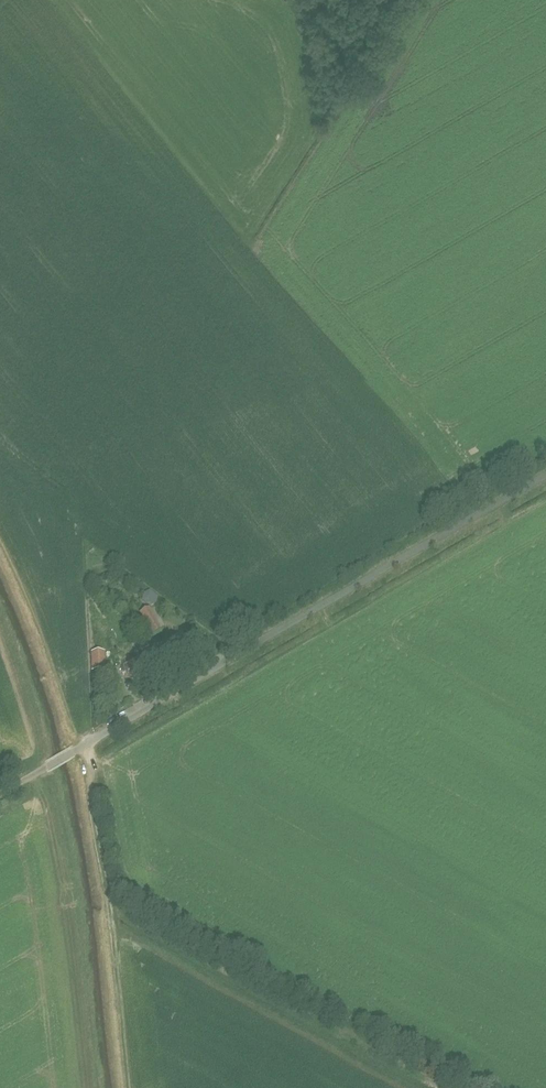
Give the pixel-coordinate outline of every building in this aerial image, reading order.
[(146,601),(137,607),(148,628),(158,623),(146,601)] [(103,665),(102,645),(88,646),(89,666),(103,665)]
